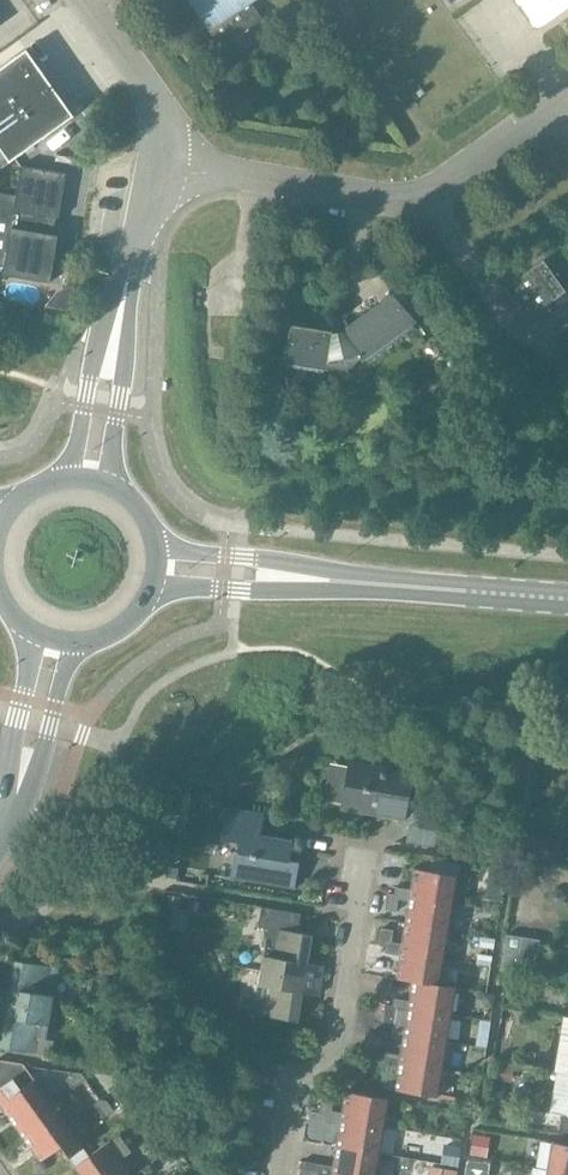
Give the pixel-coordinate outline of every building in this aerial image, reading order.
[(252,0),(187,0),(209,31),(210,30),(217,40),(227,41),(243,30),(245,20),(245,19),(256,12),(249,2),(252,0)] [(532,28),(539,29),(567,9),(567,0),(513,0),(513,2),(532,28)] [(10,162),(74,117),(26,50),(0,69),(0,148),(10,162)] [(0,148),(0,169),(10,162),(0,148)] [(4,268),(3,275),(50,283),(58,236),(53,235),(56,219),(58,220),(66,174),(21,166),(16,196),(0,193),(0,267),(4,268)] [(566,292),(543,261),(505,289),(527,320),(566,292)] [(392,295),(343,331),(332,334),(292,328),(287,358),(336,366),(346,369),(354,361),(410,321),(392,295)] [(556,334),(565,346),(567,344),(567,326),(556,334)] [(350,762),(342,808),(404,818),(411,772),(350,762)] [(214,876),(294,889),(299,862),(289,860),(292,839),(261,834),(264,813),(226,807),(221,839),(236,842),(230,876),(215,874),(214,876)] [(411,897),(453,904),(458,876),(415,868),(412,889),(396,887),(395,894),(399,900),(410,901),(411,897)] [(399,900),(395,894),(389,893),(386,910),(397,912),(399,900)] [(406,924),(448,931),(453,904),(411,897),(410,901),(406,924)] [(265,942),(260,970),(321,981),(323,966),(307,963),(311,934),(297,932),(300,913),(261,907),(255,940),(265,942)] [(403,944),(402,951),(443,958),(448,931),(406,924),(403,944)] [(386,946),(392,942),(394,930),(382,928),(379,944),(386,946)] [(443,958),(402,951),(403,944),(392,942),(386,946),(385,952),(401,955),(397,979),(413,982),(413,981),(439,985),(439,984),(443,958)] [(51,1011),(59,968),(15,960),(10,989),(0,987),(0,1002),(51,1011)] [(321,981),(260,970),(255,1000),(269,1002),(267,1016),(253,1013),(253,1014),(297,1022),(301,993),(318,996),(321,981)] [(413,981),(413,982),(410,1001),(394,998),(392,1005),(397,1011),(408,1012),(409,1008),(451,1015),(456,987),(439,984),(439,985),(413,981)] [(51,1011),(0,1002),(0,1018),(5,1019),(0,1047),(43,1054),(44,1053),(30,1051),(32,1038),(46,1040),(51,1011)] [(397,1011),(392,1005),(386,1004),(383,1021),(395,1023),(397,1011)] [(404,1035),(446,1042),(451,1015),(409,1008),(408,1012),(404,1035)] [(446,1042),(404,1035),(401,1055),(384,1052),(383,1059),(388,1064),(399,1066),(399,1062),(442,1069),(446,1042)] [(388,1064),(383,1059),(373,1057),(371,1069),(387,1072),(388,1064)] [(0,1087),(0,1105),(7,1115),(28,1100),(36,1111),(50,1101),(23,1064),(7,1061),(6,1069),(13,1078),(0,1087)] [(399,1062),(399,1066),(395,1089),(437,1097),(442,1069),(399,1062)] [(6,1069),(0,1073),(0,1087),(13,1078),(6,1069)] [(82,1073),(75,1072),(66,1079),(72,1088),(86,1079),(82,1073)] [(120,1096),(124,1102),(131,1104),(141,1096),(134,1087),(120,1096)] [(341,1119),(383,1126),(388,1098),(346,1091),(342,1112),(341,1119)] [(325,1115),(332,1111),(333,1099),(322,1097),(319,1114),(325,1115)] [(53,1134),(67,1124),(50,1101),(36,1111),(28,1100),(7,1115),(24,1138),(45,1123),(53,1134)] [(107,1101),(100,1100),(94,1104),(104,1118),(114,1111),(107,1101)] [(340,1126),(337,1146),(378,1153),(383,1126),(341,1119),(342,1112),(332,1111),(325,1115),(319,1114),(310,1113),(309,1121),(340,1126)] [(567,1136),(567,1118),(567,1119),(560,1117),(557,1134),(567,1136)] [(89,1156),(89,1155),(67,1124),(53,1134),(45,1123),(24,1138),(40,1161),(60,1147),(74,1166),(89,1156)] [(159,1137),(152,1141),(162,1155),(171,1148),(164,1138),(159,1137)] [(109,1141),(89,1155),(89,1156),(74,1166),(80,1174),(111,1174),(112,1174),(133,1174),(109,1141)] [(566,1158),(567,1146),(567,1145),(551,1142),(547,1170),(564,1173),(563,1174),(567,1174),(567,1159),(566,1158)] [(443,1161),(464,1163),(466,1146),(445,1144),(443,1161)] [(182,1155),(175,1145),(171,1148),(162,1155),(166,1161),(172,1162),(182,1155)] [(378,1153),(337,1146),(333,1167),(318,1164),(316,1172),(320,1174),(332,1174),(332,1173),(341,1174),(375,1174),(378,1153)] [(310,1171),(316,1172),(318,1164),(301,1161),(300,1169),(310,1171)]
